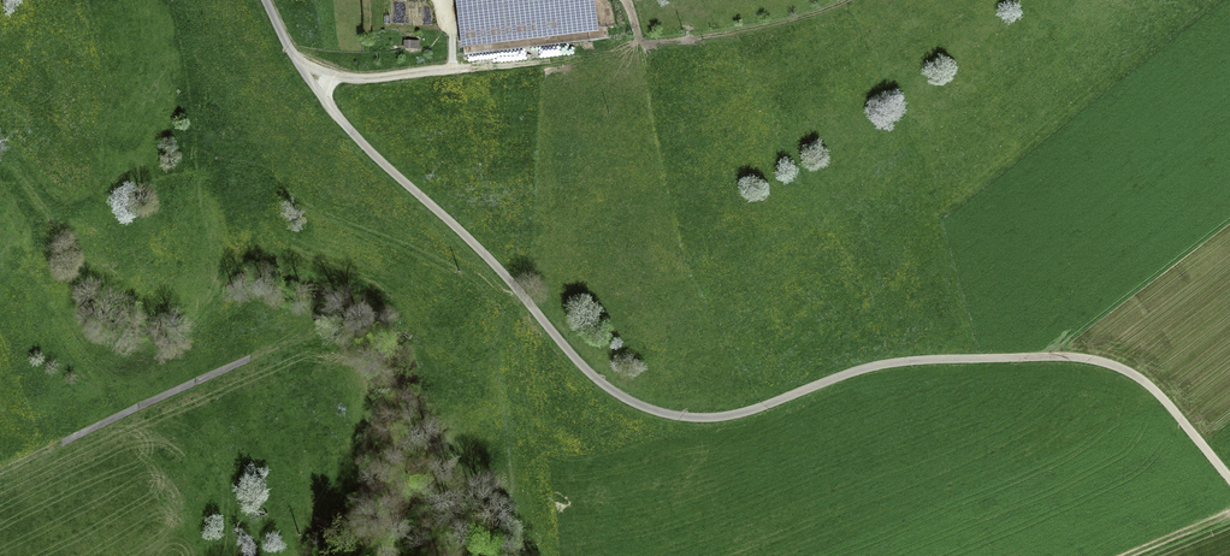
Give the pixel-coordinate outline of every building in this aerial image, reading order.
[(597,28),(593,0),(457,0),(462,44),(597,28)] [(416,40),(407,40),(407,49),(416,49),(416,40)]
